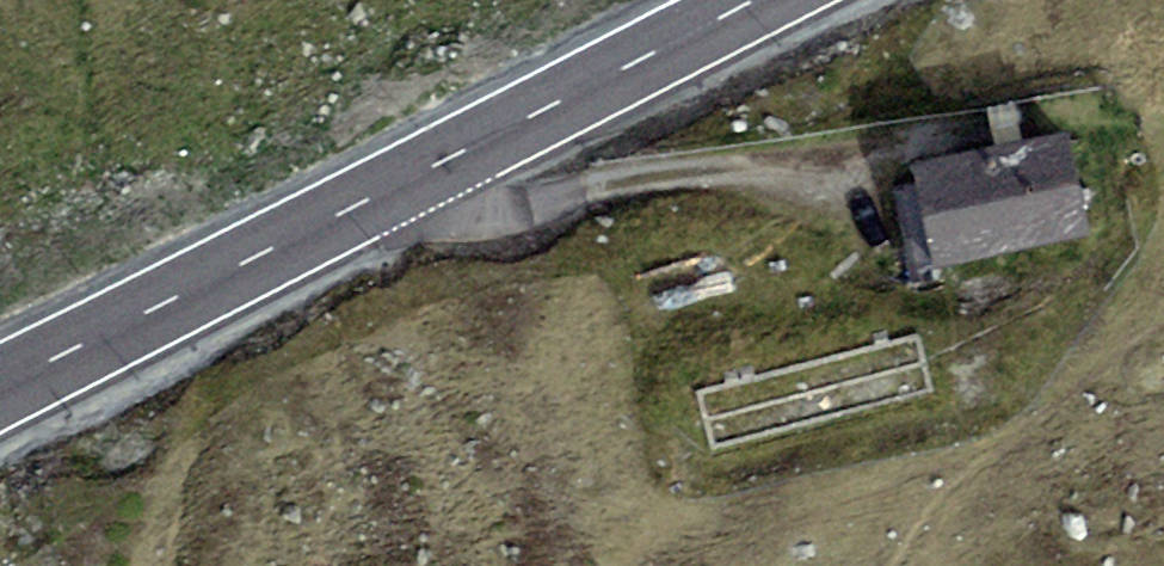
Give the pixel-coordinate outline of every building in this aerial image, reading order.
[(1065,132),(911,166),(933,267),(1087,233),(1065,132)]
